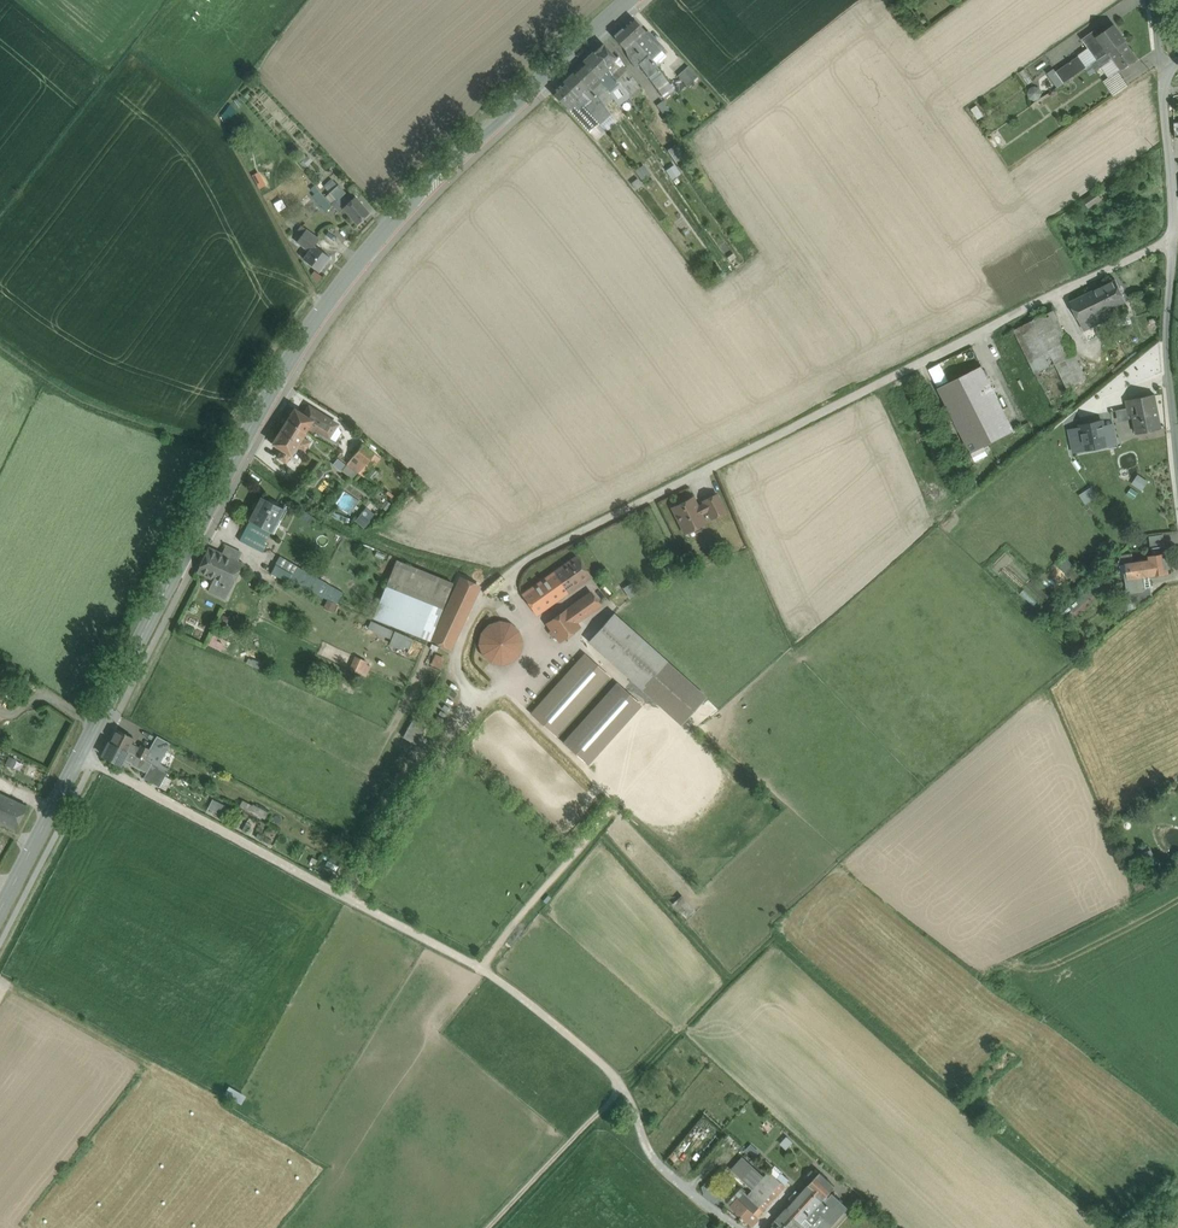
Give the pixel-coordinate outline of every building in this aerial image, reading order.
[(632,17),(622,26),(635,41),(646,32),(632,17)] [(1114,25),(1099,36),(1095,30),(1082,39),(1089,47),(1098,60),(1099,59),(1109,52),(1125,41),(1114,25)] [(635,41),(622,26),(612,36),(625,50),(635,41)] [(648,30),(646,32),(657,43),(655,44),(658,47),(649,55),(652,59),(665,48),(648,30)] [(657,43),(646,32),(635,41),(649,55),(658,47),(655,44),(657,43)] [(649,55),(635,41),(625,50),(628,58),(634,67),(639,64),(664,99),(675,91),(652,59),(649,55)] [(1125,41),(1109,52),(1112,57),(1121,69),(1121,70),(1138,59),(1125,41)] [(603,44),(594,53),(607,67),(617,58),(603,44)] [(1087,67),(1091,64),(1098,60),(1089,47),(1078,54),(1079,55),(1087,67)] [(1109,52),(1099,59),(1103,65),(1104,65),(1110,61),(1108,59),(1112,57),(1109,52)] [(607,67),(594,53),(583,63),(597,77),(607,67)] [(1085,69),(1087,67),(1079,55),(1069,62),(1078,74),(1085,69)] [(618,57),(617,58),(607,67),(613,76),(623,67),(624,66),(618,57)] [(1104,65),(1101,67),(1108,78),(1118,71),(1121,69),(1112,57),(1108,59),(1110,61),(1104,65)] [(1098,60),(1091,64),(1096,71),(1101,67),(1104,65),(1103,65),(1099,59),(1098,60)] [(1078,74),(1069,62),(1056,71),(1065,83),(1078,74)] [(597,77),(583,63),(573,73),(587,88),(597,77)] [(1087,67),(1085,69),(1090,77),(1097,72),(1096,71),(1091,64),(1087,67)] [(688,66),(678,75),(687,87),(698,77),(688,66)] [(613,76),(607,67),(597,77),(603,85),(613,76)] [(629,73),(623,67),(613,76),(619,82),(629,73)] [(1065,83),(1056,71),(1055,69),(1048,75),(1057,88),(1065,83)] [(1128,86),(1118,71),(1108,78),(1104,81),(1114,96),(1128,86)] [(587,88),(573,73),(562,83),(576,97),(582,92),(587,88)] [(642,90),(629,73),(619,82),(631,99),(642,90)] [(619,82),(613,76),(603,85),(609,91),(619,82)] [(594,94),(603,85),(597,77),(587,88),(594,94)] [(576,97),(562,83),(551,93),(565,107),(569,104),(576,97)] [(609,91),(603,85),(594,94),(600,100),(609,92),(609,91)] [(594,94),(587,88),(582,92),(590,101),(585,105),(589,110),(599,124),(610,114),(600,100),(594,94)] [(614,99),(609,92),(600,100),(610,114),(611,115),(619,107),(614,99)] [(669,112),(662,102),(657,105),(668,121),(674,117),(670,111),(669,112)] [(589,110),(585,105),(583,103),(578,109),(572,114),(589,133),(599,124),(589,110)] [(572,114),(578,109),(575,105),(572,108),(569,104),(565,107),(572,114)] [(668,150),(680,170),(690,163),(676,144),(668,150)] [(660,180),(668,174),(658,160),(650,166),(660,180)] [(636,169),(643,180),(652,174),(644,164),(636,169)] [(674,164),(666,170),(673,178),(681,173),(674,164)] [(324,186),(329,193),(337,186),(331,180),(324,186)] [(345,193),(337,185),(337,186),(329,193),(337,201),(343,209),(357,224),(369,212),(355,197),(348,203),(342,196),(345,193)] [(312,196),(326,212),(331,207),(318,192),(312,196)] [(1097,193),(1089,198),(1093,204),(1101,199),(1097,193)] [(339,213),(343,209),(337,201),(332,205),(339,213)] [(297,242),(306,229),(301,226),(292,238),(297,242)] [(303,259),(320,271),(330,257),(314,245),(319,239),(306,229),(297,242),(309,251),(303,259)] [(1115,279),(1070,301),(1081,323),(1089,319),(1092,326),(1113,316),(1110,309),(1126,301),(1115,279)] [(1074,353),(1053,310),(1034,320),(1034,321),(1055,363),(1074,354),(1074,353)] [(1055,363),(1034,321),(1015,330),(1036,373),(1055,363)] [(1074,354),(1055,363),(1075,403),(1094,393),(1074,354)] [(1055,363),(1036,373),(1056,412),(1075,403),(1055,363)] [(1014,431),(982,366),(938,388),(971,453),(1014,431)] [(1155,394),(1126,400),(1127,409),(1129,416),(1132,415),(1133,419),(1136,434),(1161,429),(1155,394)] [(313,420),(318,412),(309,407),(304,414),(313,420)] [(294,408),(287,420),(306,431),(308,428),(313,420),(304,414),(294,408)] [(1129,416),(1127,409),(1116,411),(1118,423),(1129,421),(1128,420),(1133,419),(1132,415),(1129,416)] [(318,412),(313,420),(308,428),(313,431),(315,428),(318,430),(328,437),(336,425),(337,424),(318,412)] [(1112,414),(1101,417),(1107,445),(1118,443),(1112,414)] [(1101,417),(1080,421),(1081,428),(1086,450),(1107,445),(1101,417)] [(306,431),(287,420),(279,431),(298,444),(302,437),(306,431)] [(341,433),(336,425),(328,437),(335,442),(341,433)] [(1081,428),(1068,431),(1073,453),(1086,450),(1081,428)] [(298,444),(279,431),(272,443),(282,450),(290,455),(291,455),(297,446),(298,444)] [(310,442),(302,437),(298,444),(297,446),(304,450),(310,442)] [(362,444),(347,464),(348,465),(359,473),(374,454),(362,444)] [(290,455),(282,450),(277,457),(285,462),(290,455)] [(381,460),(374,454),(359,473),(359,474),(364,477),(369,471),(371,471),(375,467),(376,467),(381,460)] [(359,473),(348,465),(342,471),(353,481),(359,474),(359,473)] [(1081,493),(1086,503),(1098,496),(1093,487),(1081,493)] [(702,501),(711,518),(725,511),(717,494),(702,501)] [(283,508),(262,497),(249,521),(268,530),(270,532),(271,530),(268,529),(279,507),(282,509),(283,508)] [(693,498),(672,508),(685,533),(705,522),(693,498)] [(286,509),(283,508),(282,509),(279,507),(268,529),(271,530),(270,532),(274,534),(286,509)] [(357,521),(365,527),(374,515),(366,509),(357,521)] [(268,530),(249,521),(239,540),(262,552),(266,543),(263,541),(268,530)] [(1163,534),(1149,536),(1151,549),(1165,547),(1163,534)] [(226,545),(222,553),(237,560),(241,552),(226,545)] [(222,553),(208,547),(196,572),(213,580),(230,588),(242,563),(237,560),(222,553)] [(1133,562),(1125,563),(1126,564),(1129,590),(1151,587),(1149,576),(1169,573),(1166,553),(1148,556),(1149,559),(1133,562)] [(1132,554),(1119,556),(1121,564),(1126,564),(1125,563),(1133,562),(1132,554)] [(329,585),(279,556),(270,573),(322,597),(329,585)] [(576,556),(559,568),(573,587),(590,575),(576,556)] [(1067,558),(1058,564),(1068,578),(1077,571),(1067,558)] [(453,584),(396,560),(387,585),(442,608),(453,584)] [(573,587),(559,568),(512,602),(525,621),(573,587)] [(230,588),(213,580),(208,590),(225,599),(230,588)] [(1098,596),(1090,585),(1057,612),(1066,623),(1098,596)] [(1151,587),(1129,590),(1125,590),(1126,601),(1136,600),(1142,606),(1153,597),(1151,587)] [(548,616),(563,639),(587,624),(584,620),(602,608),(590,589),(548,616)] [(327,600),(324,607),(332,610),(336,604),(327,600)] [(1136,600),(1126,601),(1128,612),(1135,611),(1142,606),(1136,600)] [(713,693),(621,608),(594,637),(685,722),(713,693)] [(371,621),(368,628),(392,638),(394,632),(371,621)] [(493,628),(484,634),(481,648),(484,657),(492,664),(503,664),(512,662),(523,654),(526,642),(522,633),(515,627),(502,624),(493,628)] [(536,710),(561,733),(616,673),(591,650),(536,710)] [(441,668),(446,658),(436,653),(431,663),(441,668)] [(351,669),(361,674),(366,662),(356,657),(351,669)] [(594,763),(647,702),(621,679),(568,740),(594,763)] [(417,743),(427,725),(414,718),(405,736),(417,743)] [(134,738),(116,729),(110,742),(127,750),(131,743),(134,738)] [(157,736),(149,749),(144,759),(151,763),(158,767),(167,751),(170,743),(157,736)] [(127,750),(110,742),(103,755),(120,764),(123,759),(127,750)] [(139,748),(131,743),(127,750),(135,755),(139,748)] [(141,745),(139,748),(135,755),(144,759),(149,749),(141,745)] [(135,755),(127,750),(123,759),(131,763),(130,764),(146,773),(147,773),(151,763),(144,759),(135,755)] [(158,767),(167,772),(176,756),(167,751),(158,767)] [(158,767),(151,763),(147,773),(146,773),(143,778),(159,787),(165,776),(167,772),(158,767)] [(171,779),(165,776),(159,787),(165,791),(171,779)] [(9,797),(0,793),(0,815),(9,797)] [(9,797),(0,815),(0,822),(15,829),(27,806),(9,797)] [(229,809),(212,800),(209,808),(225,816),(229,809)] [(252,806),(243,801),(241,806),(265,819),(268,813),(253,805),(252,806)] [(683,894),(674,903),(687,917),(696,908),(683,894)] [(244,1102),(247,1093),(231,1087),(228,1096),(244,1102)] [(748,1146),(757,1154),(762,1148),(753,1141),(748,1146)] [(753,1191),(765,1178),(742,1157),(730,1170),(753,1191)] [(770,1172),(785,1185),(790,1180),(775,1167),(770,1172)] [(748,1196),(763,1209),(785,1185),(770,1172),(765,1178),(753,1191),(748,1196)] [(788,1208),(803,1222),(806,1218),(817,1227),(829,1227),(847,1207),(830,1192),(835,1186),(820,1172),(788,1208)] [(701,1189),(716,1202),(725,1192),(715,1183),(710,1189),(705,1184),(701,1189)] [(736,1210),(750,1223),(763,1209),(748,1196),(736,1210)] [(788,1208),(777,1220),(785,1227),(809,1227),(803,1222),(788,1208)]
